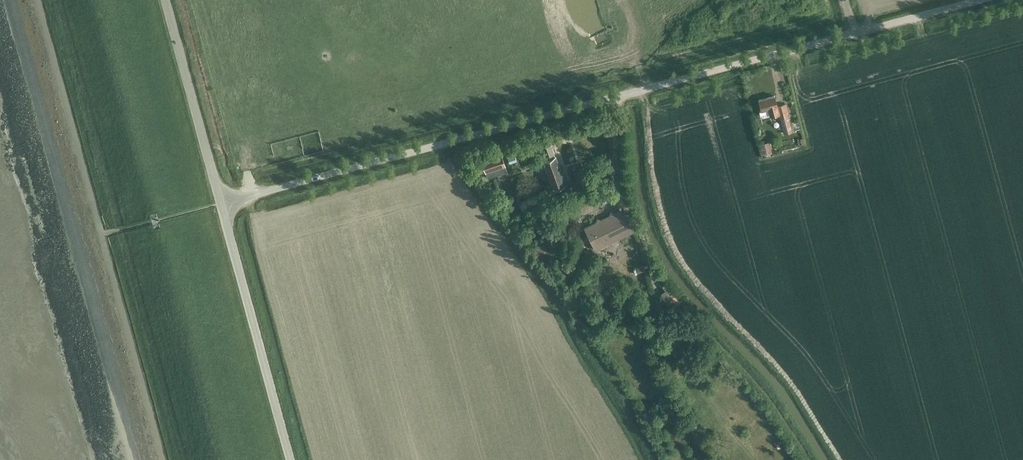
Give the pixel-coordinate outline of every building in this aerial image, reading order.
[(788,112),(785,103),(777,106),(774,95),(759,100),(762,111),(768,109),(770,115),(779,113),(782,124),(784,133),(791,131),(787,112),(788,112)] [(553,187),(565,183),(550,143),(541,146),(546,159),(543,160),(547,172),(545,173),(546,177),(548,176),(553,187)] [(769,143),(760,145),(762,154),(771,152),(769,143)] [(487,177),(507,171),(501,153),(481,160),(487,177)] [(514,154),(507,156),(509,163),(517,160),(514,154)] [(618,211),(585,227),(595,249),(633,230),(626,216),(624,217),(622,214),(618,211)] [(537,259),(547,253),(543,244),(532,250),(537,259)] [(643,264),(635,267),(637,273),(645,269),(643,264)] [(604,341),(609,336),(602,330),(597,335),(604,341)]
